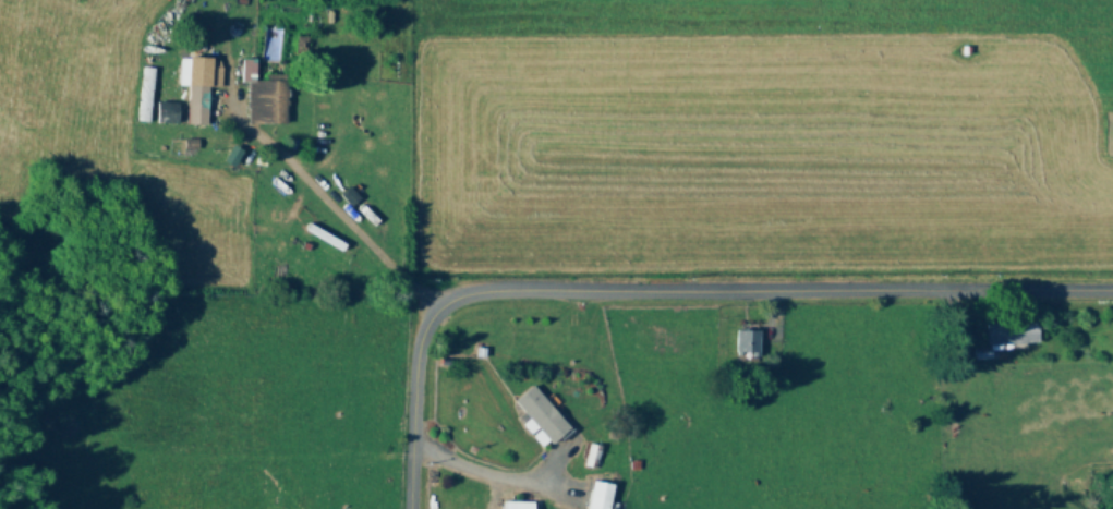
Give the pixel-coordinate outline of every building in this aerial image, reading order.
[(244,61),(244,83),(257,83),(257,61),(244,61)] [(189,126),(222,126),(222,93),(211,93),(211,66),(189,66),(189,126)] [(156,69),(144,68),(139,124),(151,124),(156,69)] [(265,112),(279,113),(281,95),(267,94),(265,112)] [(179,104),(157,104),(157,125),(179,125),(179,104)] [(988,324),(988,345),(1039,344),(1039,323),(988,324)] [(759,331),(735,331),(735,356),(759,356),(759,331)] [(515,401),(525,415),(520,419),(543,451),(570,431),(537,386),(515,401)] [(597,467),(599,448),(590,448),(588,467),(597,467)] [(614,484),(592,482),(590,508),(612,508),(614,484)]
